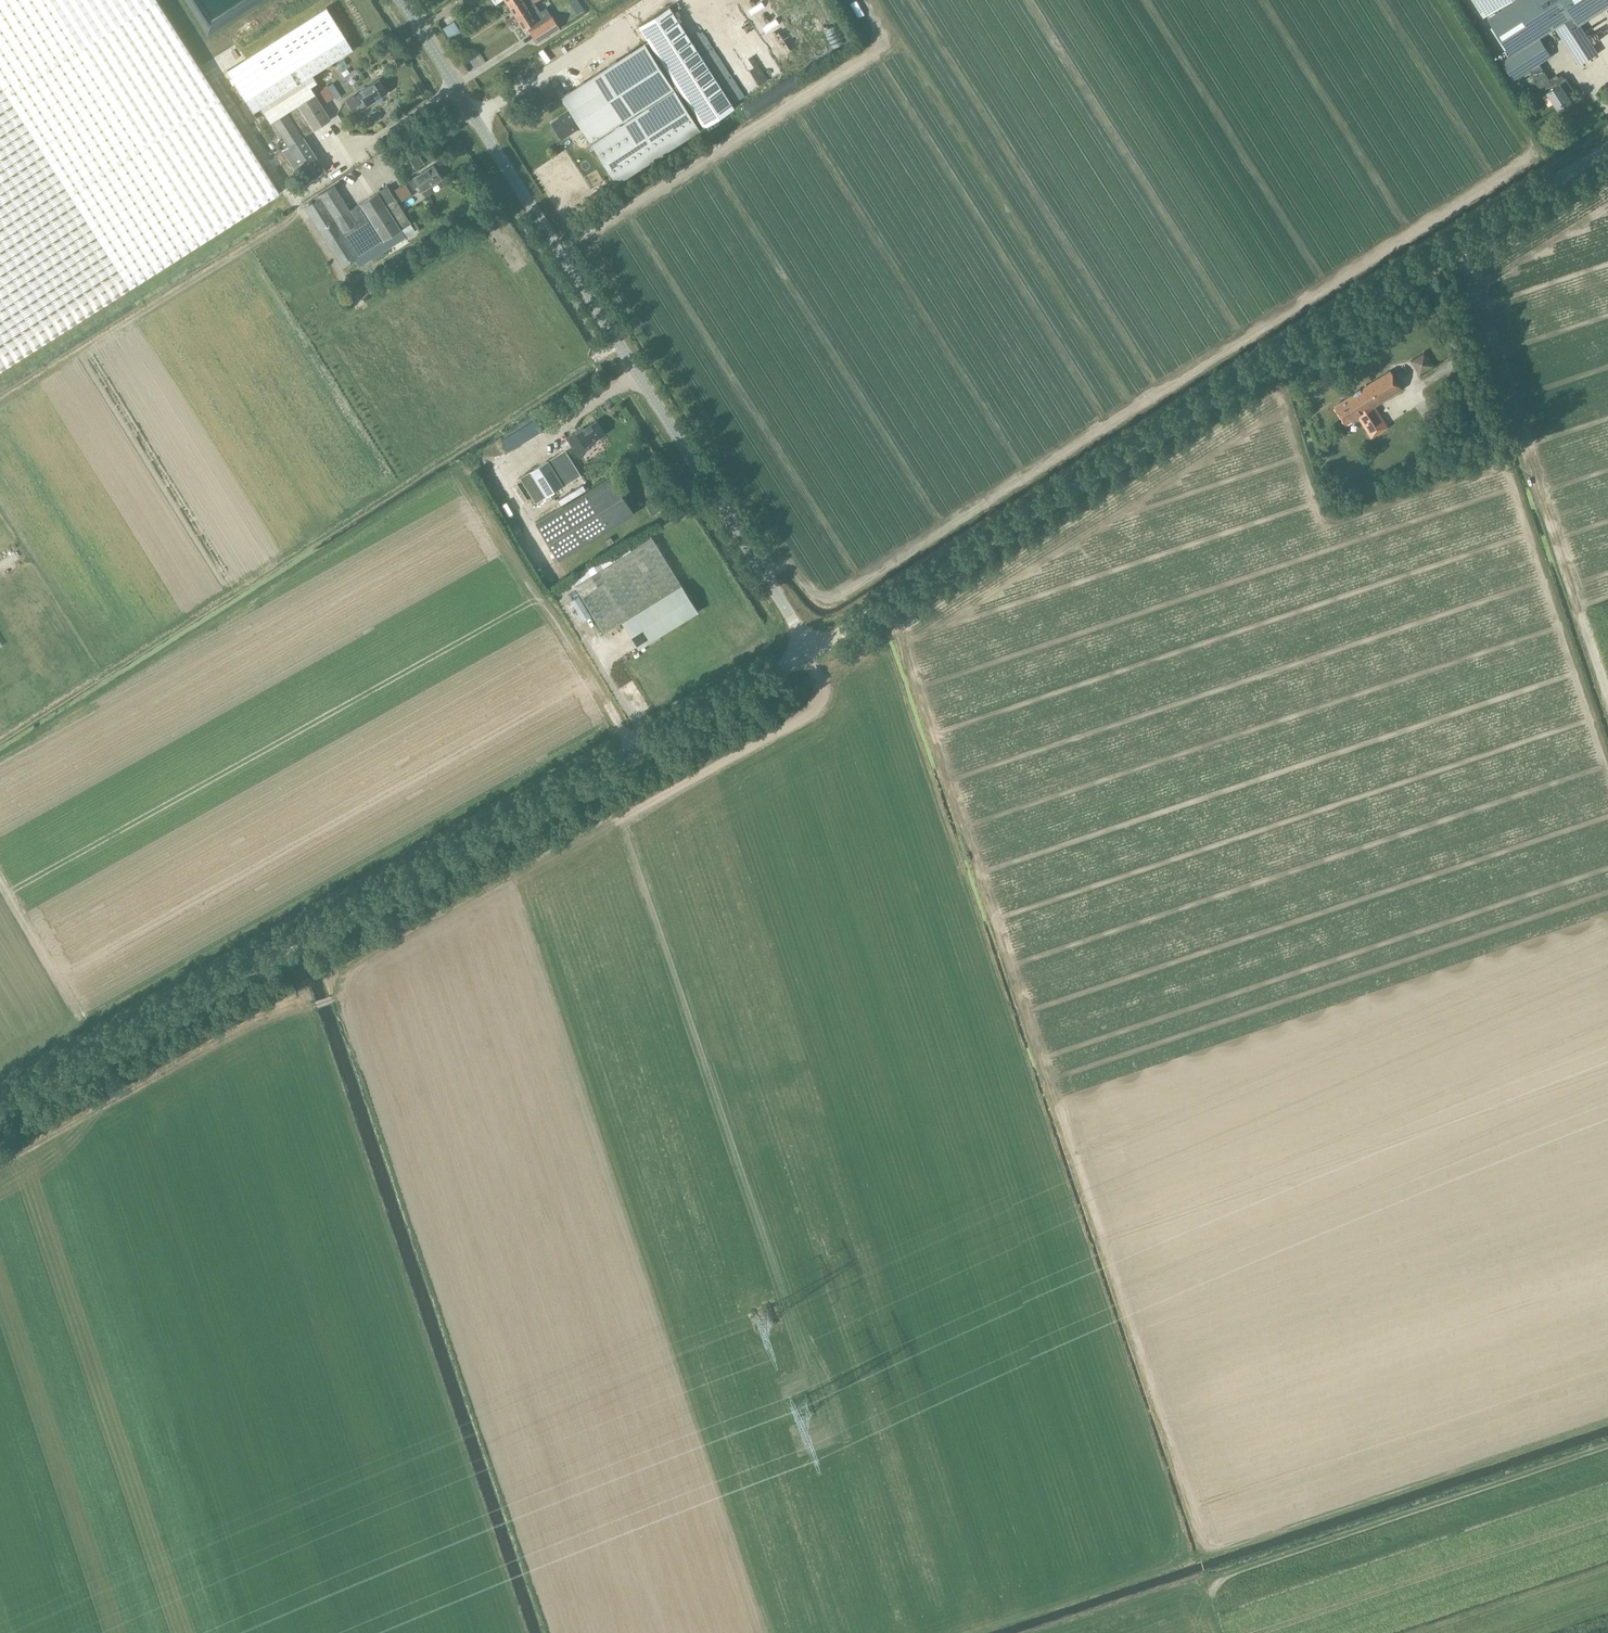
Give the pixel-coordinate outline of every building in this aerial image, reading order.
[(130,288),(279,192),(157,0),(0,0),(0,370),(130,288)] [(506,1),(514,14),(534,2),(537,0),(508,0),(506,1)] [(766,7),(766,2),(775,24),(788,23),(802,18),(802,2),(801,0),(763,0),(766,7)] [(1484,16),(1487,14),(1490,18),(1487,20),(1510,55),(1501,61),(1513,80),(1551,56),(1540,38),(1555,28),(1579,64),(1598,52),(1579,25),(1607,6),(1607,0),(1473,0),(1484,16)] [(540,11),(534,2),(514,14),(523,28),(522,28),(523,28),(528,25),(531,29),(530,30),(537,41),(559,27),(552,16),(547,19),(541,10),(540,11)] [(249,97),(309,59),(345,36),(326,7),(227,69),(254,112),(257,110),(249,97)] [(592,144),(616,183),(699,130),(694,120),(698,118),(703,127),(733,108),(669,7),(639,26),(657,54),(653,56),(644,43),(561,96),(570,111),(552,122),(561,137),(577,127),(578,128),(580,127),(588,140),(587,141),(590,145),(592,144)] [(460,30),(450,15),(439,22),(449,37),(460,30)] [(309,59),(317,72),(353,49),(345,37),(345,36),(309,59)] [(313,75),(317,72),(309,59),(249,97),(257,110),(261,107),(270,122),(272,120),(288,146),(282,150),(304,184),(324,171),(303,137),(331,119),(315,94),(311,86),(317,82),(313,75)] [(1545,75),(1535,82),(1544,95),(1547,93),(1558,110),(1571,101),(1565,92),(1572,87),(1565,77),(1564,78),(1562,75),(1550,83),(1545,75)] [(1508,84),(1512,81),(1509,76),(1504,79),(1508,84)] [(367,105),(387,92),(379,79),(359,92),(359,93),(354,96),(354,95),(346,100),(352,109),(359,104),(359,103),(364,100),(367,105)] [(324,103),(335,97),(328,85),(317,92),(324,103)] [(418,185),(421,190),(442,177),(434,164),(413,177),(408,181),(413,189),(418,185)] [(401,201),(412,194),(405,183),(394,190),(401,201)] [(410,223),(411,223),(387,186),(349,210),(334,186),(313,198),(315,200),(304,207),(343,267),(344,266),(351,279),(409,242),(406,236),(415,230),(410,223)] [(354,286),(361,295),(370,288),(363,279),(354,286)] [(603,357),(615,349),(611,342),(599,349),(603,357)] [(1390,371),(1335,406),(1346,425),(1359,417),(1372,438),(1388,427),(1375,406),(1402,389),(1390,371)] [(509,451),(542,431),(535,419),(502,440),(509,451)] [(587,444),(604,433),(596,420),(584,428),(582,426),(565,437),(577,455),(589,447),(587,444)] [(531,449),(532,453),(542,449),(540,445),(531,449)] [(535,502),(580,474),(564,449),(520,477),(535,502)] [(513,469),(525,465),(523,458),(511,462),(513,469)] [(611,476),(535,522),(558,559),(633,512),(611,476)] [(626,542),(569,576),(603,632),(621,621),(638,648),(640,647),(646,643),(698,611),(652,536),(631,549),(626,542)] [(578,619),(581,617),(583,620),(590,615),(578,596),(571,600),(579,613),(575,615),(578,619)]
